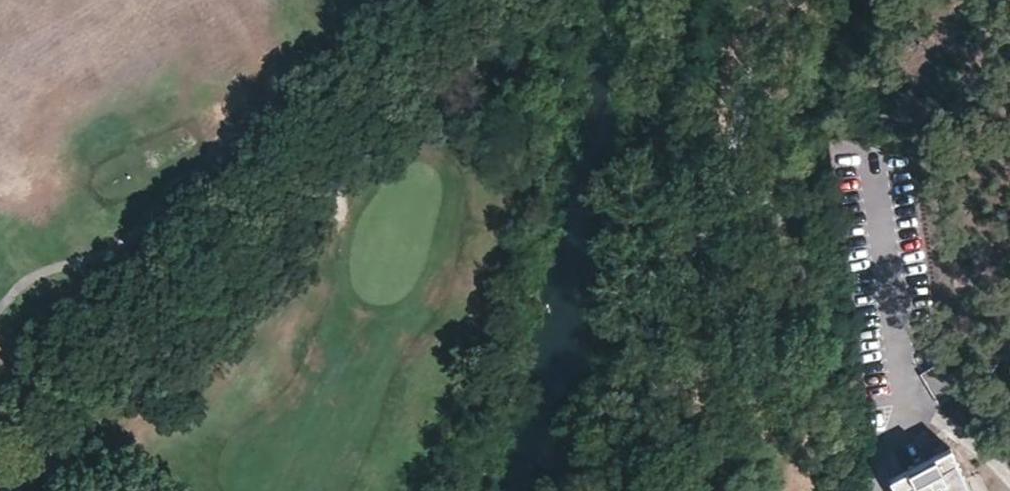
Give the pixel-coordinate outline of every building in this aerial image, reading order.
[(948,449),(891,479),(889,481),(889,483),(894,490),(966,490),(948,449)]
